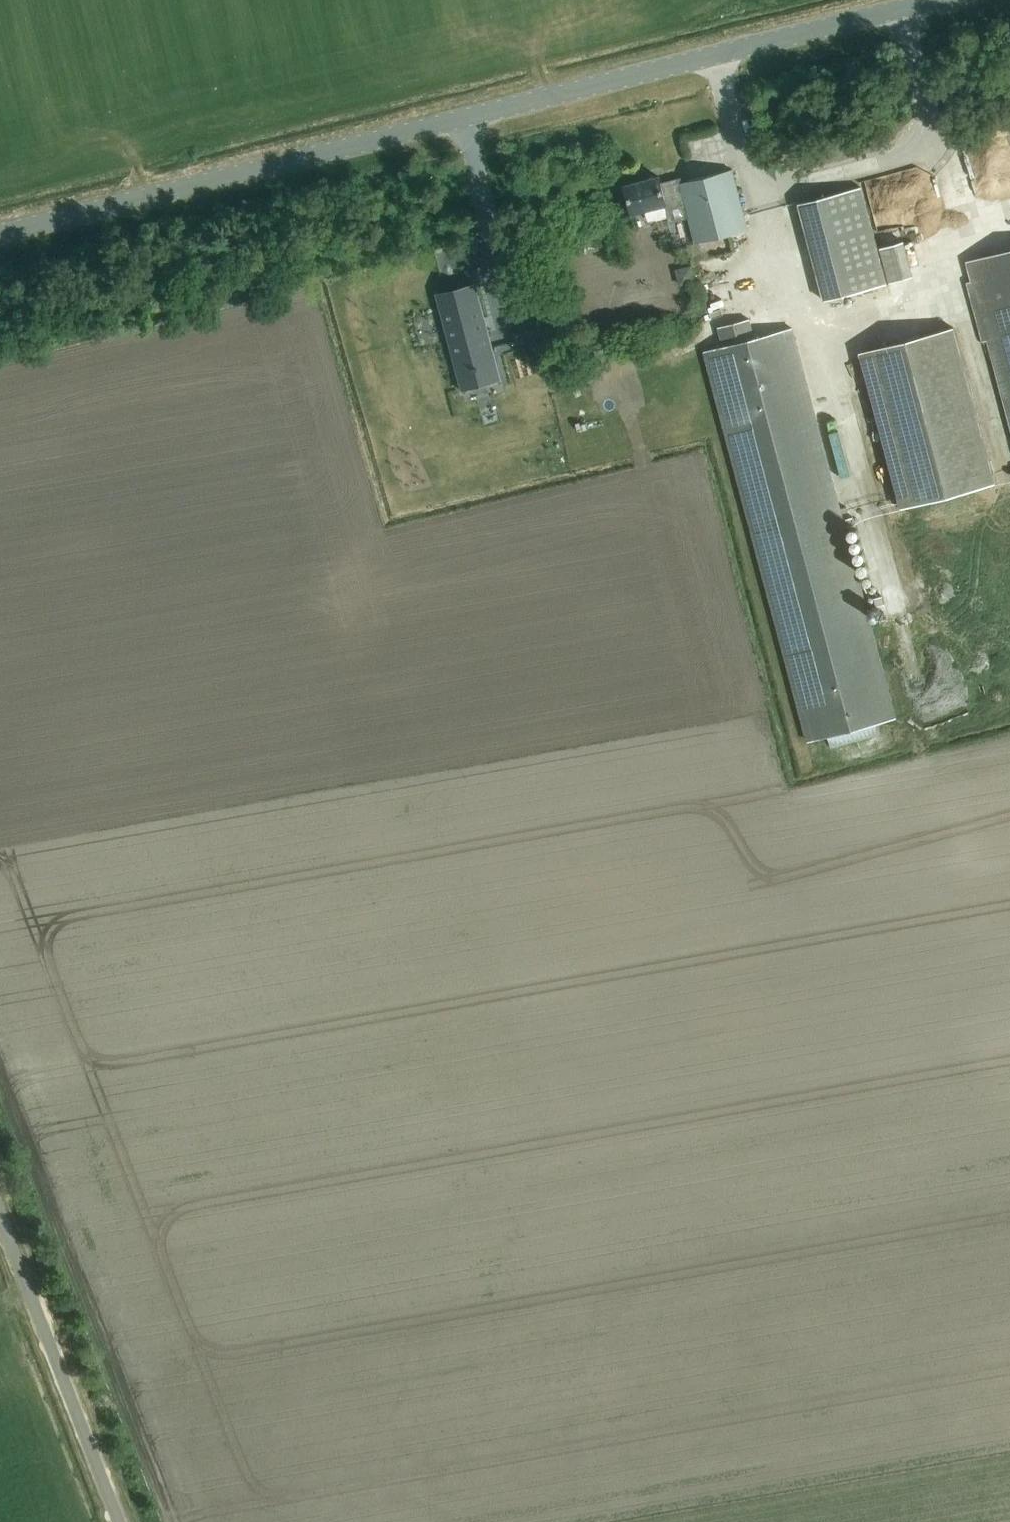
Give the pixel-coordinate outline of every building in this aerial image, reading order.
[(695,243),(747,229),(732,170),(681,183),(680,178),(660,183),(659,177),(624,185),(631,213),(647,209),(648,215),(655,219),(668,215),(666,208),(685,203),(695,243)] [(861,186),(798,203),(823,299),(886,282),(861,186)] [(600,228),(582,227),(581,247),(599,248),(600,228)] [(906,240),(910,262),(922,260),(918,238),(906,240)] [(968,262),(1009,419),(1009,250),(968,262)] [(692,267),(676,271),(680,287),(696,283),(692,267)] [(496,278),(439,295),(468,399),(526,382),(496,278)] [(806,740),(894,717),(792,328),(754,338),(749,319),(718,327),(723,347),(704,352),(806,740)] [(859,351),(901,508),(997,483),(955,326),(859,351)]
